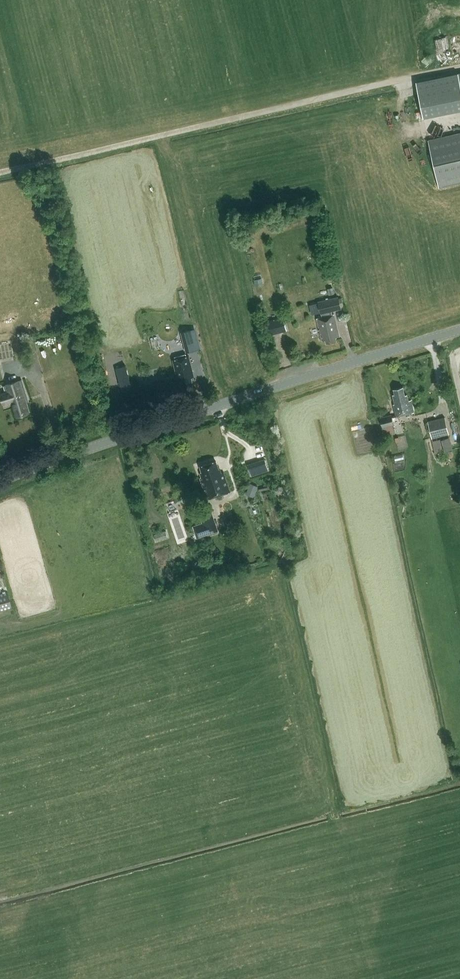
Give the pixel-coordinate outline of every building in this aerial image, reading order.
[(437,49),(448,48),(447,36),(436,37),(437,49)] [(416,82),(423,117),(459,110),(459,73),(416,82)] [(440,188),(459,183),(459,132),(429,140),(440,188)] [(340,308),(340,306),(337,296),(317,302),(321,317),(317,318),(322,340),(326,339),(327,342),(336,340),(335,336),(339,335),(333,314),(332,314),(331,310),(340,308)] [(283,316),(266,321),(270,335),(287,329),(283,316)] [(194,329),(182,332),(187,351),(199,348),(194,329)] [(125,363),(132,361),(131,354),(124,356),(125,363)] [(183,383),(192,381),(191,377),(194,376),(189,357),(189,356),(186,357),(185,354),(175,357),(175,360),(173,360),(178,380),(180,380),(181,379),(182,383),(183,383)] [(13,401),(17,416),(29,412),(25,399),(28,398),(22,379),(7,384),(10,391),(1,394),(4,403),(13,401)] [(411,412),(413,412),(410,400),(409,400),(407,394),(405,394),(403,386),(394,388),(395,394),(393,394),(395,404),(393,405),(397,416),(398,415),(411,412)] [(382,426),(394,424),(391,414),(380,417),(382,426)] [(449,434),(445,417),(428,421),(432,438),(449,434)] [(435,453),(454,448),(451,436),(432,440),(435,453)] [(209,499),(230,491),(224,472),(222,472),(220,469),(219,469),(216,461),(201,466),(203,472),(201,473),(202,477),(201,478),(209,499)] [(258,486),(251,483),(248,490),(255,493),(258,486)] [(197,537),(205,534),(218,530),(209,503),(196,507),(201,522),(193,525),(197,537)] [(155,534),(158,541),(169,536),(166,529),(155,534)] [(11,607),(7,592),(0,594),(0,610),(11,607)]
